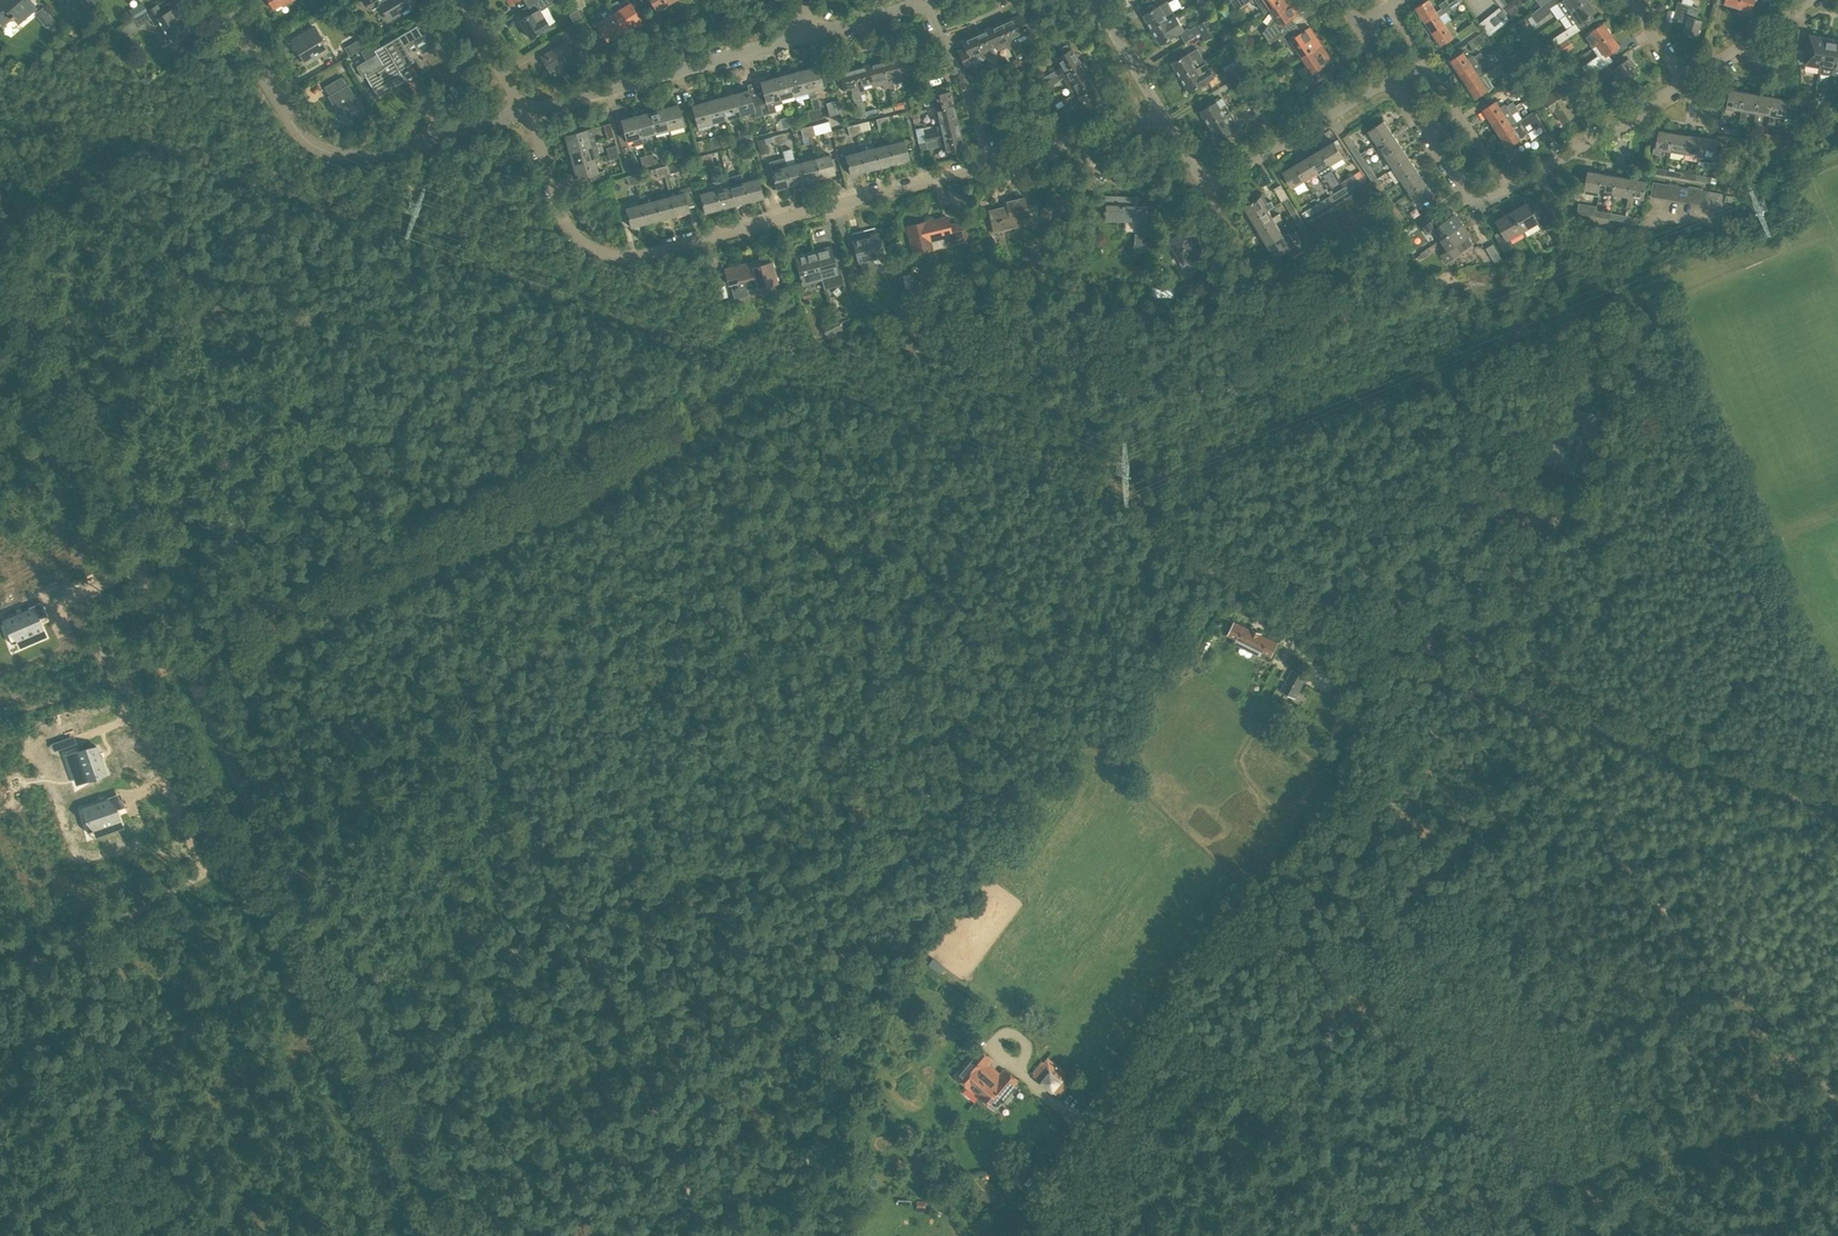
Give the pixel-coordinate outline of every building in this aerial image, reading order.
[(27,0),(0,0),(0,22),(2,25),(12,16),(18,23),(34,8),(27,0)] [(293,0),(269,0),(274,8),(288,0),(289,2),(293,0)] [(414,0),(366,0),(371,8),(379,3),(389,20),(416,4),(414,0)] [(529,6),(533,13),(520,20),(531,39),(543,31),(550,27),(540,10),(556,0),(538,0),(529,6)] [(586,5),(583,0),(572,0),(578,10),(586,5)] [(630,3),(628,0),(627,0),(620,4),(617,1),(609,6),(614,13),(624,30),(640,20),(630,3)] [(657,10),(674,0),(651,0),(657,10)] [(1153,29),(1169,20),(1176,15),(1168,0),(1144,14),(1146,17),(1144,18),(1147,23),(1149,22),(1153,29)] [(1237,9),(1247,2),(1246,0),(1245,0),(1231,0),(1237,9)] [(1259,5),(1265,13),(1271,8),(1283,0),(1256,0),(1259,5)] [(1263,33),(1270,44),(1281,36),(1293,28),(1288,21),(1301,12),(1293,0),(1283,0),(1271,8),(1276,15),(1263,33)] [(1437,10),(1430,0),(1426,0),(1416,6),(1424,18),(1437,10)] [(1464,1),(1463,0),(1456,0),(1449,4),(1449,3),(1441,7),(1441,8),(1437,11),(1437,10),(1424,18),(1432,31),(1445,23),(1441,16),(1464,1)] [(1503,9),(1508,5),(1504,0),(1496,0),(1503,9)] [(1531,14),(1537,23),(1552,11),(1550,8),(1562,0),(1549,0),(1546,2),(1531,14)] [(1552,40),(1556,46),(1567,38),(1591,21),(1586,23),(1583,19),(1591,14),(1591,15),(1596,12),(1595,11),(1596,11),(1588,0),(1586,0),(1575,7),(1570,10),(1565,14),(1573,25),(1552,40)] [(1570,10),(1575,7),(1586,0),(1563,0),(1570,10)] [(1738,7),(1751,11),(1755,0),(1740,0),(1738,7)] [(1513,1),(1506,7),(1512,14),(1519,9),(1513,1)] [(1701,20),(1697,19),(1700,8),(1680,3),(1676,18),(1687,21),(1683,34),(1696,38),(1701,20)] [(156,16),(151,19),(155,26),(160,23),(172,43),(169,45),(175,53),(187,46),(182,39),(192,32),(176,7),(164,15),(158,5),(151,9),(156,16)] [(46,28),(55,20),(43,7),(34,14),(46,28)] [(1500,7),(1479,23),(1489,35),(1510,19),(1500,7)] [(118,40),(137,28),(137,27),(151,19),(156,16),(151,9),(132,20),(133,21),(113,33),(118,40)] [(575,22),(582,17),(577,10),(570,14),(575,22)] [(1467,16),(1464,12),(1458,17),(1461,20),(1467,16)] [(607,40),(624,30),(614,13),(597,23),(607,40)] [(1154,30),(1152,32),(1157,42),(1160,41),(1162,44),(1178,34),(1185,30),(1176,15),(1169,20),(1153,29),(1154,30)] [(1015,54),(1020,51),(1013,36),(1022,32),(1016,17),(1002,23),(1012,46),(1015,54)] [(1201,33),(1215,24),(1211,17),(1196,26),(1201,33)] [(1457,32),(1450,21),(1446,24),(1445,23),(1432,31),(1441,44),(1457,34),(1460,39),(1476,28),(1472,22),(1457,32)] [(581,22),(569,29),(576,41),(588,34),(581,22)] [(1592,47),(1597,44),(1611,34),(1603,22),(1584,35),(1592,47)] [(1008,48),(1012,46),(1002,23),(989,29),(996,44),(995,44),(998,51),(1008,47),(1008,48)] [(1205,41),(1220,32),(1215,24),(1201,33),(1188,41),(1192,47),(1205,40),(1205,41)] [(446,55),(430,29),(430,30),(422,35),(416,26),(391,41),(396,49),(406,66),(415,61),(421,71),(431,65),(430,63),(445,54),(445,55),(446,55)] [(1293,28),(1281,36),(1286,43),(1291,39),(1302,56),(1303,56),(1322,43),(1311,26),(1298,35),(1293,28)] [(306,64),(329,51),(314,27),(292,40),(306,64)] [(990,68),(995,66),(987,48),(995,44),(996,44),(989,29),(976,35),(986,57),(985,58),(990,68)] [(1472,49),(1485,40),(1480,33),(1468,42),(1472,49)] [(1521,33),(1514,37),(1517,42),(1524,38),(1521,33)] [(1601,59),(1619,47),(1611,34),(1597,44),(1601,50),(1597,52),(1601,59)] [(986,57),(976,35),(962,41),(965,47),(958,51),(965,67),(973,64),(970,56),(978,52),(982,59),(985,58),(986,57)] [(1820,67),(1825,38),(1810,35),(1805,64),(1820,67)] [(365,45),(370,42),(366,36),(361,39),(365,45)] [(1567,38),(1556,46),(1562,54),(1573,46),(1567,38)] [(1837,46),(1837,40),(1825,38),(1820,67),(1834,69),(1837,46)] [(365,45),(361,39),(345,48),(349,55),(365,46),(364,46),(365,45)] [(399,70),(406,66),(396,49),(391,41),(374,51),(378,56),(358,67),(357,67),(363,78),(364,78),(363,77),(365,76),(375,92),(375,91),(392,81),(395,86),(405,80),(399,70)] [(551,74),(576,59),(566,42),(541,57),(551,74)] [(1305,77),(1295,84),(1301,92),(1325,76),(1320,69),(1334,60),(1322,43),(1303,56),(1302,56),(1308,64),(1299,69),(1305,77)] [(1541,43),(1534,47),(1539,56),(1546,51),(1541,43)] [(1056,57),(1054,58),(1062,71),(1078,61),(1070,48),(1056,57)] [(1207,62),(1198,48),(1189,53),(1173,62),(1175,64),(1173,66),(1176,71),(1178,70),(1182,77),(1207,62)] [(1468,59),(1463,51),(1451,59),(1458,71),(1483,55),(1481,52),(1474,57),(1474,55),(1468,59)] [(1239,54),(1234,56),(1239,64),(1243,61),(1239,54)] [(1467,84),(1485,72),(1480,65),(1487,61),(1483,55),(1458,71),(1467,84)] [(1028,56),(1022,58),(1026,66),(1032,63),(1028,56)] [(897,57),(883,61),(889,86),(893,84),(893,82),(903,79),(897,57)] [(1017,72),(1023,70),(1018,58),(1012,60),(1017,72)] [(901,61),(903,71),(911,69),(908,59),(901,61)] [(1637,73),(1627,59),(1610,70),(1606,64),(1601,67),(1589,75),(1588,76),(1593,84),(1608,75),(1611,73),(1619,84),(1637,73)] [(889,86),(883,61),(869,65),(873,81),(882,79),(884,87),(889,86)] [(1059,78),(1062,76),(1067,85),(1086,73),(1078,61),(1062,71),(1057,74),(1057,75),(1059,78)] [(1190,91),(1215,76),(1207,62),(1182,77),(1186,83),(1184,85),(1188,92),(1190,91)] [(1505,70),(1499,62),(1498,64),(1485,72),(1467,84),(1475,97),(1488,89),(1489,91),(1494,85),(1490,79),(1492,77),(1493,78),(1505,70)] [(861,93),(865,92),(863,84),(873,81),(869,65),(855,68),(861,93)] [(1229,81),(1244,72),(1239,65),(1225,73),(1229,81)] [(811,100),(817,98),(815,90),(823,88),(817,66),(803,70),(809,92),(811,100)] [(861,93),(855,68),(840,72),(844,89),(851,87),(855,104),(857,104),(861,118),(866,116),(863,102),(861,95),(861,93)] [(1565,81),(1573,77),(1568,69),(1560,74),(1565,81)] [(795,95),(809,92),(803,70),(789,73),(795,95)] [(1041,78),(1040,79),(1043,83),(1051,78),(1057,75),(1057,74),(1054,70),(1041,78)] [(1234,89),(1249,80),(1244,72),(1229,81),(1234,89)] [(781,99),(795,95),(789,73),(775,77),(781,99)] [(1093,86),(1086,73),(1067,85),(1072,93),(1062,99),(1064,103),(1072,99),(1081,93),(1093,86)] [(347,86),(342,77),(325,87),(330,95),(329,96),(344,124),(364,112),(349,85),(347,86)] [(763,115),(776,111),(774,105),(782,103),(781,99),(775,77),(760,81),(763,90),(756,92),(758,96),(763,115)] [(1046,89),(1054,84),(1051,78),(1043,83),(1042,83),(1046,89)] [(1508,95),(1521,86),(1516,79),(1503,89),(1508,95)] [(1583,79),(1579,82),(1586,93),(1594,88),(1588,80),(1585,82),(1583,79)] [(1567,83),(1544,98),(1552,110),(1553,109),(1562,122),(1574,114),(1569,106),(1579,100),(1567,83)] [(1093,86),(1081,93),(1072,99),(1064,103),(1067,107),(1081,99),(1087,107),(1093,103),(1095,107),(1098,107),(1102,104),(1102,102),(1100,99),(1101,99),(1093,86)] [(751,97),(749,89),(735,93),(741,115),(754,112),(756,117),(763,115),(758,96),(751,97)] [(1742,111),(1745,92),(1729,90),(1726,108),(1742,111)] [(928,111),(953,106),(950,91),(927,96),(929,106),(927,106),(928,111)] [(1756,113),(1759,95),(1745,92),(1742,111),(1740,119),(1747,120),(1747,114),(1747,112),(1756,113)] [(727,119),(741,115),(735,93),(720,97),(727,119)] [(1771,116),(1774,97),(1759,95),(1756,113),(1755,121),(1761,122),(1762,114),(1770,116),(1771,116)] [(1259,114),(1266,109),(1258,96),(1251,100),(1259,114)] [(713,123),(727,119),(720,97),(707,101),(713,123)] [(1795,120),(1797,109),(1793,108),(1787,107),(1788,99),(1774,97),(1771,116),(1770,116),(1769,123),(1775,124),(1776,117),(1795,120)] [(1503,105),(1500,99),(1496,102),(1495,100),(1482,108),(1491,121),(1515,105),(1513,102),(1506,106),(1505,104),(1503,105)] [(714,126),(713,123),(707,101),(692,105),(699,130),(714,126)] [(830,116),(837,114),(834,101),(826,103),(830,116)] [(1222,108),(1218,101),(1202,110),(1203,113),(1201,114),(1204,119),(1206,118),(1210,125),(1231,112),(1227,106),(1222,108)] [(1523,107),(1520,103),(1516,106),(1515,105),(1491,121),(1499,133),(1527,115),(1526,115),(1517,121),(1512,114),(1523,107)] [(670,130),(684,126),(678,104),(664,108),(670,130)] [(956,120),(953,106),(928,111),(930,116),(938,114),(940,123),(956,120)] [(664,108),(657,110),(657,107),(649,109),(649,112),(650,112),(656,134),(670,130),(664,108)] [(817,120),(822,118),(820,108),(814,110),(817,120)] [(810,121),(817,120),(814,110),(807,111),(810,121)] [(1541,122),(1533,110),(1526,115),(1527,115),(1499,133),(1507,146),(1528,133),(1523,125),(1530,120),(1534,127),(1541,122)] [(642,137),(656,134),(650,112),(649,112),(636,115),(642,137)] [(1219,139),(1235,130),(1240,127),(1231,112),(1210,125),(1214,131),(1212,133),(1215,138),(1218,137),(1219,139)] [(643,144),(641,137),(642,137),(636,115),(621,120),(627,141),(633,140),(635,146),(643,144)] [(789,127),(794,126),(792,116),(786,117),(789,127)] [(889,116),(882,118),(885,127),(891,126),(889,116)] [(782,129),(789,127),(786,117),(779,119),(782,129)] [(879,132),(885,131),(884,128),(885,127),(882,118),(876,119),(879,132)] [(925,142),(960,134),(956,120),(940,123),(942,133),(924,137),(925,142)] [(1378,143),(1393,133),(1385,120),(1369,130),(1378,143)] [(829,121),(824,122),(826,132),(832,130),(829,121)] [(856,135),(862,133),(862,132),(870,129),(868,121),(854,125),(856,135)] [(607,139),(614,138),(610,124),(604,126),(607,139)] [(813,125),(807,127),(809,136),(815,135),(813,125)] [(849,137),(856,135),(854,125),(847,126),(849,137)] [(1739,135),(1739,132),(1737,132),(1737,129),(1724,126),(1723,132),(1739,135)] [(747,138),(753,137),(750,127),(745,129),(747,138)] [(803,138),(809,136),(807,127),(800,129),(803,138)] [(568,150),(595,143),(591,129),(565,136),(568,150)] [(740,140),(747,138),(745,129),(738,131),(740,140)] [(1753,137),(1754,132),(1737,129),(1737,132),(1739,132),(1739,135),(1753,137)] [(1671,151),(1674,133),(1659,131),(1656,148),(1654,148),(1653,154),(1661,155),(1662,150),(1671,151)] [(1768,140),(1768,137),(1766,136),(1766,134),(1754,132),(1753,137),(1768,140)] [(781,144),(786,143),(784,133),(778,135),(781,144)] [(1386,155),(1401,145),(1393,133),(1378,143),(1386,155)] [(1686,154),(1689,135),(1674,133),(1671,151),(1686,154)] [(963,148),(960,134),(925,142),(925,143),(919,144),(920,149),(927,147),(927,149),(945,145),(947,152),(963,148)] [(1781,142),(1782,136),(1766,134),(1766,136),(1768,137),(1768,140),(1781,142)] [(719,146),(725,145),(722,135),(716,136),(719,146)] [(781,144),(778,135),(771,136),(772,137),(765,139),(766,142),(773,140),(775,146),(781,144)] [(1700,156),(1704,138),(1689,135),(1686,154),(1700,156)] [(712,148),(719,146),(716,136),(710,138),(712,148)] [(1714,163),(1718,140),(1704,138),(1700,156),(1698,164),(1704,165),(1705,162),(1714,163)] [(761,154),(768,152),(764,139),(757,141),(761,154)] [(698,152),(706,150),(703,140),(695,142),(698,152)] [(894,164),(909,160),(904,140),(889,144),(894,164)] [(1331,164),(1344,156),(1335,140),(1322,148),(1331,164)] [(1357,157),(1362,153),(1354,140),(1348,144),(1357,157)] [(573,165),(595,159),(594,158),(599,157),(595,143),(568,150),(570,156),(567,157),(569,165),(572,164),(573,165)] [(880,167),(894,164),(889,144),(875,148),(880,167)] [(608,155),(618,152),(616,145),(606,148),(608,155)] [(737,157),(743,155),(740,145),(734,147),(737,157)] [(1394,167),(1409,157),(1401,145),(1386,155),(1394,167)] [(678,157),(683,156),(681,146),(675,148),(678,157)] [(730,158),(737,157),(734,147),(728,149),(730,158)] [(670,159),(678,157),(675,148),(668,149),(670,159)] [(865,171),(880,167),(875,148),(860,152),(865,171)] [(1319,171),(1331,164),(1322,148),(1309,156),(1319,171)] [(1365,158),(1364,156),(1368,154),(1366,151),(1362,153),(1357,157),(1365,169),(1370,165),(1374,163),(1369,156),(1365,158)] [(851,175),(865,171),(860,152),(846,155),(851,175)] [(708,165),(714,163),(711,153),(705,155),(708,165)] [(643,167),(650,165),(647,155),(640,157),(643,167)] [(702,166),(708,165),(705,155),(699,157),(702,166)] [(820,178),(835,174),(830,155),(815,159),(820,178)] [(1306,179),(1319,171),(1309,156),(1297,163),(1306,179)] [(628,171),(635,169),(632,157),(625,159),(628,171)] [(1402,179),(1417,169),(1409,157),(1394,167),(1402,179)] [(598,172),(595,159),(573,165),(576,179),(589,175),(591,182),(605,178),(603,171),(598,172)] [(806,182),(820,178),(815,159),(801,162),(806,182)] [(687,177),(683,161),(662,167),(664,177),(668,190),(670,189),(667,177),(667,176),(670,175),(670,174),(682,171),(684,178),(687,177)] [(777,189),(792,186),(787,166),(785,161),(779,163),(780,168),(772,170),(777,189)] [(792,186),(797,184),(806,182),(801,162),(787,166),(792,186)] [(1293,187),(1298,184),(1306,179),(1297,163),(1284,171),(1293,187)] [(1373,181),(1378,177),(1370,165),(1365,169),(1373,181)] [(664,177),(662,167),(650,170),(651,175),(657,173),(658,178),(664,177)] [(1668,173),(1669,170),(1653,167),(1652,173),(1666,176),(1666,173),(1668,173)] [(1410,192),(1425,181),(1417,169),(1402,179),(1410,192)] [(1600,192),(1603,173),(1588,170),(1584,189),(1600,192)] [(1682,178),(1683,172),(1669,170),(1668,173),(1666,173),(1666,176),(1682,178)] [(1697,178),(1698,175),(1697,175),(1683,172),(1682,178),(1694,181),(1695,177),(1697,178)] [(636,184),(641,183),(639,173),(633,175),(636,184)] [(1614,194),(1618,176),(1603,173),(1600,192),(1614,194)] [(749,202),(744,182),(742,174),(734,176),(727,178),(728,182),(729,186),(734,205),(749,202)] [(629,186),(636,184),(633,175),(627,177),(629,186)] [(1711,183),(1712,177),(1697,175),(1698,175),(1697,178),(1695,177),(1694,181),(1711,183)] [(1628,197),(1632,178),(1618,176),(1614,194),(1628,197)] [(1381,193),(1386,190),(1378,177),(1373,181),(1381,193)] [(720,209),(734,205),(729,186),(728,182),(727,178),(713,182),(715,190),(720,209)] [(749,202),(764,198),(759,178),(744,182),(749,202)] [(1344,186),(1352,182),(1349,178),(1342,182),(1344,186)] [(1644,199),(1646,184),(1647,181),(1632,178),(1628,197),(1629,197),(1627,205),(1633,207),(1635,198),(1644,199)] [(1347,192),(1361,184),(1358,179),(1346,186),(1347,188),(1346,189),(1347,192)] [(1418,204),(1434,194),(1425,181),(1410,192),(1418,204)] [(1659,198),(1661,184),(1654,182),(1651,197),(1659,198)] [(1284,201),(1287,199),(1285,197),(1288,195),(1281,184),(1276,187),(1284,201)] [(1666,199),(1668,185),(1661,184),(1659,198),(1666,199)] [(1672,200),(1675,186),(1668,185),(1666,199),(1672,200)] [(1335,199),(1347,192),(1346,189),(1347,188),(1346,186),(1332,194),(1335,199)] [(1680,201),(1682,187),(1675,186),(1672,200),(1680,201)] [(1686,203),(1689,188),(1682,187),(1680,201),(1686,203)] [(1357,192),(1364,204),(1371,200),(1363,188),(1357,192)] [(1693,204),(1696,190),(1689,188),(1686,203),(1693,204)] [(705,213),(720,209),(715,190),(700,194),(705,213)] [(1056,190),(1041,213),(1051,220),(1066,197),(1056,190)] [(1389,205),(1394,202),(1386,190),(1381,193),(1389,205)] [(1700,205),(1703,191),(1696,190),(1693,204),(1700,205)] [(1707,206),(1710,192),(1703,191),(1700,205),(1707,206)] [(1255,200),(1245,206),(1252,218),(1268,209),(1269,210),(1275,206),(1272,201),(1269,202),(1263,192),(1253,198),(1255,200)] [(1357,192),(1351,195),(1358,208),(1364,204),(1357,192)] [(1721,208),(1723,194),(1710,192),(1707,206),(1721,208)] [(675,216),(690,213),(684,193),(670,197),(675,216)] [(1324,206),(1335,199),(1332,194),(1319,202),(1320,205),(1322,204),(1324,206)] [(1070,206),(1077,211),(1085,200),(1078,195),(1070,206)] [(1291,212),(1296,209),(1288,195),(1285,197),(1287,199),(1284,201),(1291,212)] [(1351,195),(1345,199),(1352,211),(1358,208),(1351,195)] [(1108,210),(1106,210),(1106,212),(1108,212),(1108,220),(1138,221),(1138,234),(1148,234),(1149,206),(1134,205),(1134,197),(1107,196),(1107,205),(1108,205),(1108,210)] [(660,220),(675,216),(670,197),(655,200),(660,220)] [(995,230),(1016,225),(1015,219),(1028,215),(1024,197),(1007,201),(1009,206),(990,211),(995,230)] [(1346,215),(1352,211),(1345,199),(1339,202),(1346,215)] [(646,224),(660,220),(655,200),(641,204),(646,224)] [(1320,205),(1319,202),(1302,212),(1305,217),(1324,206),(1322,204),(1320,205)] [(1339,202),(1333,206),(1340,218),(1346,215),(1339,202)] [(1397,218),(1403,214),(1394,202),(1389,205),(1397,218)] [(1538,221),(1535,216),(1544,211),(1539,203),(1531,207),(1532,209),(1531,209),(1527,202),(1512,211),(1523,230),(1538,221)] [(631,228),(646,224),(641,204),(626,208),(631,228)] [(1334,222),(1340,218),(1333,206),(1327,209),(1334,222)] [(1598,213),(1598,210),(1582,208),(1581,213),(1595,216),(1595,213),(1598,213)] [(1273,217),(1269,210),(1268,209),(1252,218),(1260,231),(1276,221),(1276,223),(1283,219),(1279,213),(1273,217)] [(1299,226),(1303,224),(1301,222),(1303,221),(1296,209),(1291,212),(1299,226)] [(1328,226),(1334,222),(1327,209),(1320,213),(1328,226)] [(1504,250),(1512,246),(1508,239),(1523,230),(1512,211),(1496,220),(1502,230),(1495,234),(1504,250)] [(1322,229),(1328,226),(1320,213),(1314,217),(1322,229)] [(1460,225),(1454,214),(1441,223),(1436,216),(1423,225),(1428,232),(1435,228),(1441,238),(1460,225)] [(1640,223),(1641,217),(1627,215),(1627,218),(1624,218),(1624,220),(1640,223)] [(949,224),(948,216),(907,226),(913,253),(926,250),(924,242),(944,237),(946,245),(966,240),(962,221),(949,224)] [(1722,216),(1720,226),(1728,227),(1729,217),(1722,216)] [(1314,217),(1309,220),(1316,233),(1322,229),(1314,217)] [(1543,230),(1551,225),(1547,219),(1539,223),(1543,230)] [(1267,244),(1283,235),(1276,223),(1276,221),(1260,231),(1267,244)] [(1305,238),(1312,235),(1303,221),(1301,222),(1303,224),(1299,226),(1298,226),(1305,238)] [(1185,231),(1182,225),(1172,230),(1176,236),(1172,239),(1172,238),(1171,239),(1172,240),(1185,261),(1184,261),(1189,268),(1202,260),(1199,254),(1200,253),(1201,253),(1201,252),(1200,252),(1188,230),(1187,229),(1187,230),(1185,231)] [(1468,236),(1460,225),(1441,238),(1449,249),(1442,253),(1447,261),(1474,244),(1468,235),(1468,236)] [(1288,232),(1283,235),(1267,244),(1275,257),(1282,252),(1288,249),(1295,245),(1288,232)] [(863,277),(877,274),(873,260),(883,257),(882,253),(880,245),(881,245),(881,242),(878,233),(871,235),(871,236),(853,241),(863,277)] [(881,245),(880,245),(882,253),(888,252),(886,241),(881,242),(881,245)] [(1494,261),(1503,260),(1492,244),(1486,248),(1494,261)] [(814,251),(822,281),(823,288),(842,283),(839,271),(836,272),(830,247),(814,251)] [(1420,253),(1422,258),(1429,254),(1425,249),(1420,253)] [(822,281),(814,251),(795,256),(802,286),(803,286),(803,284),(820,279),(821,281),(822,281)] [(778,284),(772,262),(754,267),(752,262),(725,270),(728,285),(730,285),(735,300),(748,296),(747,291),(758,288),(758,289),(778,284)] [(1426,286),(1433,283),(1431,277),(1424,280),(1426,286)] [(905,290),(912,289),(912,284),(914,283),(913,278),(903,279),(905,290)] [(979,305),(962,306),(963,316),(980,315),(979,305)] [(824,331),(839,323),(835,315),(820,323),(824,331)] [(905,316),(898,318),(900,327),(907,325),(905,316)] [(828,341),(844,334),(839,323),(824,331),(828,341)] [(849,339),(842,344),(844,356),(852,349),(849,339)] [(830,342),(824,350),(832,357),(838,349),(830,342)] [(1541,456),(1540,461),(1582,474),(1584,469),(1600,415),(1578,408),(1567,446),(1546,440),(1541,456)] [(31,612),(6,622),(11,634),(8,635),(13,646),(44,633),(40,621),(36,623),(31,612)] [(1273,656),(1279,643),(1236,621),(1229,634),(1273,656)] [(1203,646),(1198,655),(1203,657),(1207,648),(1203,646)] [(1297,697),(1308,677),(1293,669),(1282,690),(1297,697)] [(1350,684),(1342,680),(1340,683),(1332,698),(1340,702),(1350,684)] [(76,750),(66,753),(75,778),(84,775),(86,779),(105,773),(96,746),(76,753),(76,750)] [(1324,780),(1331,770),(1326,766),(1319,776),(1324,780)] [(107,796),(81,805),(85,816),(82,817),(86,829),(119,817),(115,806),(111,807),(107,796)] [(932,958),(927,965),(939,974),(944,968),(932,958)] [(978,1047),(955,1074),(968,1085),(980,1096),(994,1108),(1006,1095),(1008,1097),(1013,1092),(1010,1090),(1018,1081),(1019,1080),(1005,1068),(999,1075),(987,1064),(991,1058),(978,1047)] [(1059,1097),(1073,1079),(1046,1057),(1032,1076),(1059,1097)] [(1034,1171),(1044,1156),(1034,1149),(1024,1163),(1034,1171)] [(926,1202),(917,1201),(917,1211),(925,1211),(926,1202)]
